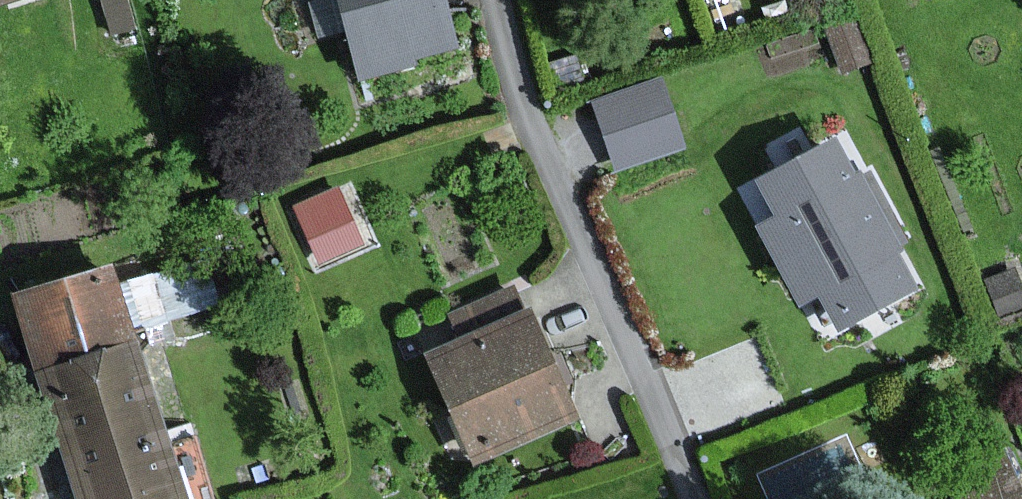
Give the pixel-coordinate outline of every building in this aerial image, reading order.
[(361,73),(455,47),(442,0),(340,0),(361,73)] [(662,81),(597,103),(618,164),(683,142),(662,81)] [(832,134),(757,173),(781,219),(762,229),(801,305),(822,295),(842,334),(910,299),(886,252),(903,243),(870,178),(858,184),(832,134)] [(362,243),(338,191),(296,210),(320,262),(362,243)] [(15,297),(72,498),(182,498),(161,424),(138,342),(127,345),(106,272),(15,297)] [(576,419),(533,317),(434,358),(477,460),(576,419)] [(751,464),(767,498),(815,498),(859,479),(835,426),(751,464)] [(973,498),(1021,498),(1021,489),(1016,477),(973,498)]
